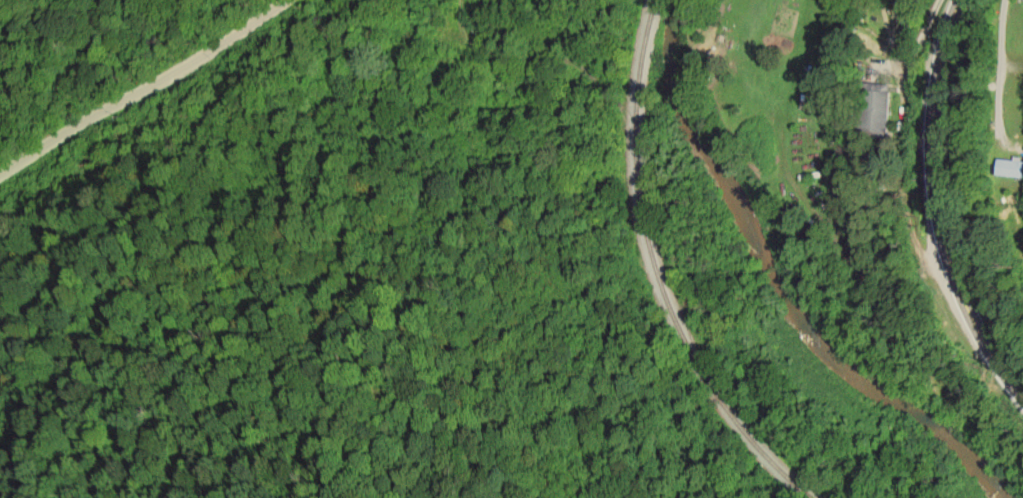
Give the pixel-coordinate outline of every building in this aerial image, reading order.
[(886,132),(890,92),(870,90),(866,131),(886,132)]
